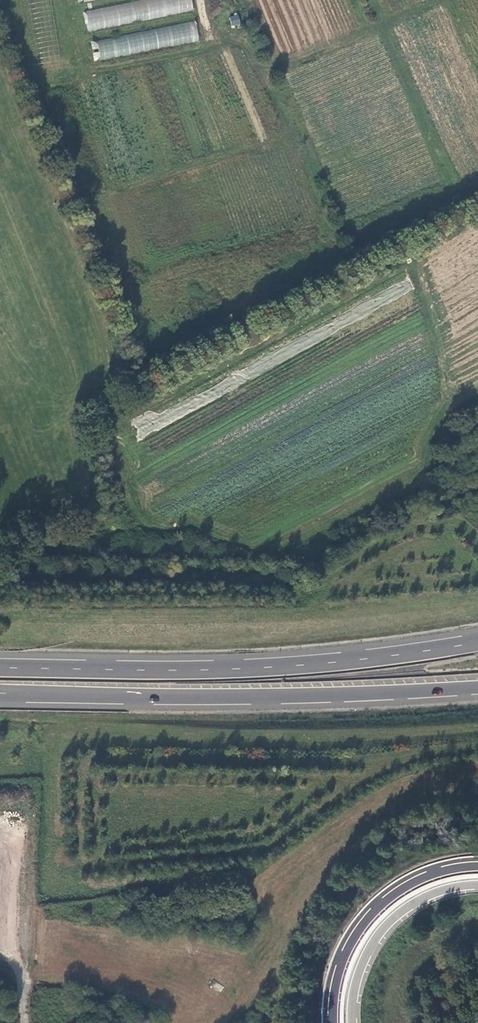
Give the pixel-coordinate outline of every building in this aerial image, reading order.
[(85,14),(89,33),(191,11),(189,0),(151,0),(85,14)] [(237,16),(229,18),(231,27),(239,25),(237,16)] [(194,23),(95,42),(99,61),(197,42),(194,23)]
